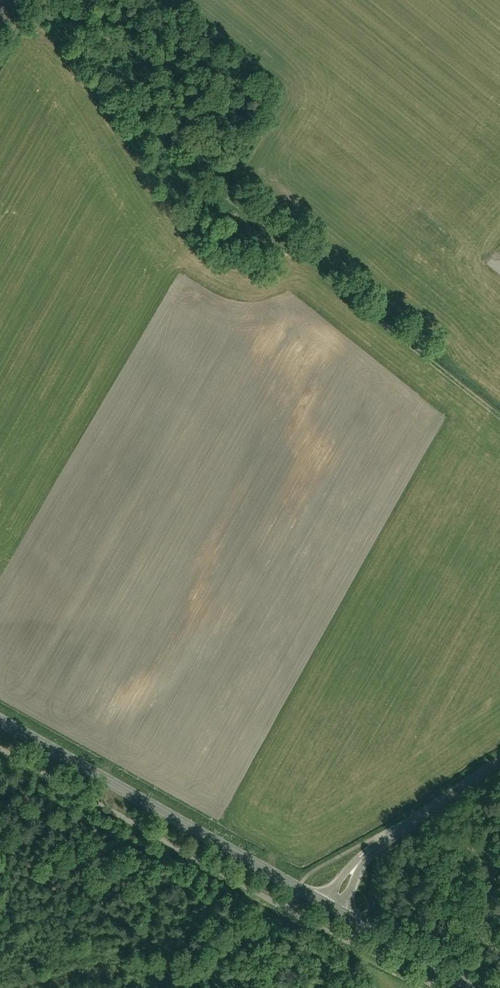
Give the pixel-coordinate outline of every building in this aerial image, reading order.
[(266,243),(255,256),(261,260),(271,248),(266,243)]
